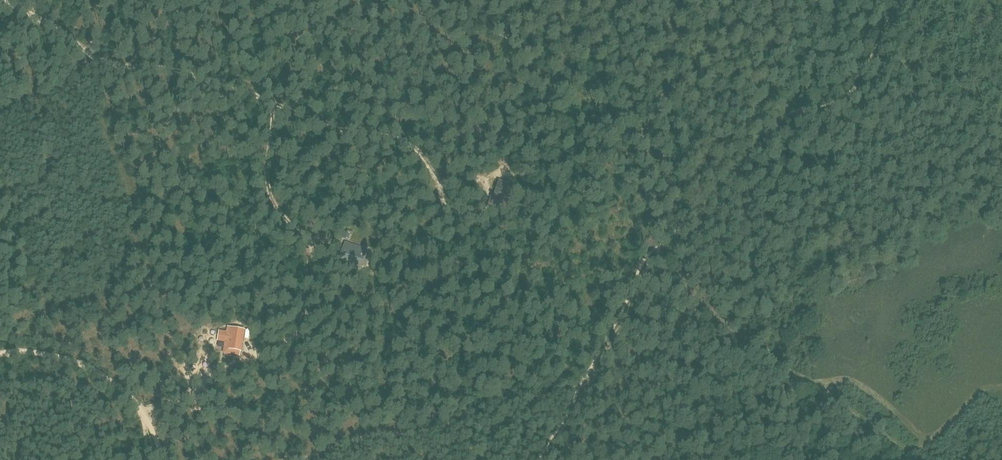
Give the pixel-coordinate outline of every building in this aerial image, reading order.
[(524,166),(518,172),(522,178),(529,172),(524,166)] [(499,182),(495,195),(512,201),(517,187),(499,182)] [(354,245),(349,243),(348,245),(344,244),(342,250),(339,258),(352,262),(355,255),(351,254),(354,245)] [(229,349),(240,350),(244,327),(238,326),(238,329),(228,327),(227,332),(219,331),(218,340),(226,341),(230,341),(229,349)]
